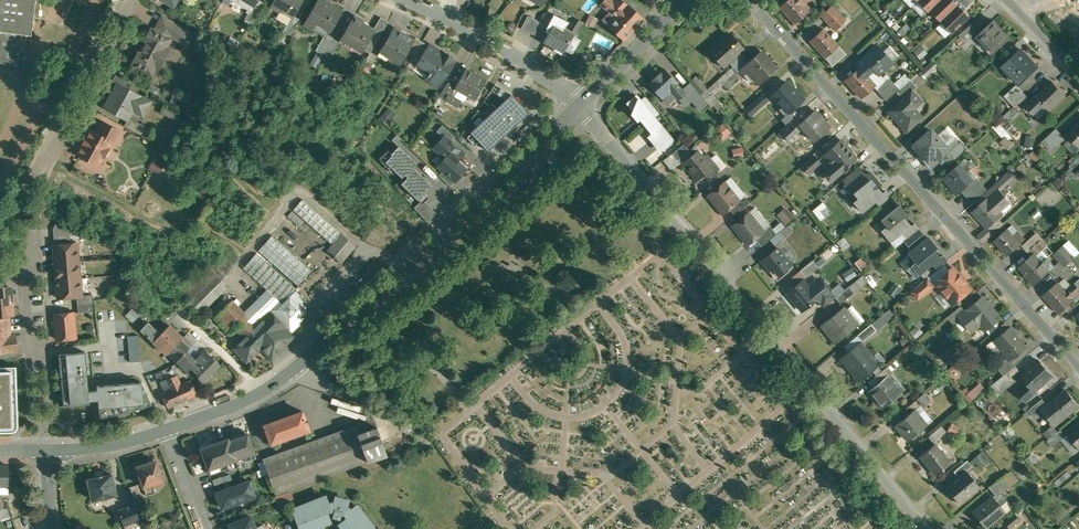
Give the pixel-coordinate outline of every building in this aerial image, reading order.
[(18,65),(21,48),(25,48),(27,34),(31,35),(36,0),(0,0),(0,62),(18,65)] [(260,0),(258,0),(256,4),(253,2),(251,4),(250,7),(250,6),(246,12),(255,17),(264,2),(260,0)] [(271,6),(280,11),(282,8),(293,15),(294,15),(299,7),(298,6),(301,0),(274,0),(271,6)] [(304,23),(313,28),(317,22),(331,30),(342,10),(330,3),(329,4),(321,0),(318,0),(304,23)] [(613,0),(605,0),(601,4),(608,11),(610,9),(616,3),(613,0)] [(621,0),(618,0),(616,3),(610,9),(617,15),(627,5),(621,0)] [(780,6),(795,23),(809,11),(803,5),(808,0),(787,0),(780,6)] [(917,1),(928,12),(940,0),(918,0),(917,1)] [(928,12),(929,12),(930,10),(941,21),(960,3),(957,0),(940,0),(928,12)] [(960,3),(965,8),(973,0),(962,0),(960,3)] [(960,3),(941,21),(952,33),(968,16),(963,11),(965,8),(960,3)] [(617,15),(608,25),(625,40),(644,19),(627,4),(627,5),(617,15)] [(846,20),(832,5),(821,14),(836,30),(846,20)] [(194,33),(162,15),(154,30),(171,39),(174,32),(190,40),(194,33)] [(293,15),(282,33),(289,37),(300,18),(294,15),(293,15)] [(541,22),(528,15),(521,28),(534,35),(541,22)] [(355,16),(341,38),(342,39),(343,37),(363,49),(362,51),(364,49),(375,30),(374,29),(363,23),(364,21),(355,16)] [(375,30),(364,49),(370,52),(371,51),(389,21),(381,17),(374,29),(375,30)] [(582,21),(576,18),(569,29),(576,33),(582,21)] [(995,20),(979,35),(995,52),(1011,38),(995,20)] [(972,23),(959,35),(966,42),(979,30),(972,23)] [(573,35),(554,24),(544,41),(554,47),(556,43),(565,48),(573,35)] [(154,30),(151,28),(132,63),(150,72),(153,66),(159,69),(170,48),(167,46),(171,39),(154,30)] [(414,40),(393,28),(380,50),(401,63),(407,52),(414,40)] [(846,54),(823,29),(810,41),(833,66),(846,54)] [(325,33),(316,50),(324,54),(326,50),(333,38),(325,33)] [(731,34),(710,52),(717,61),(722,57),(727,63),(728,62),(741,51),(743,48),(731,34)] [(423,41),(416,37),(414,40),(407,52),(414,55),(422,42),(423,41)] [(339,41),(333,38),(326,50),(332,54),(339,41)] [(414,55),(407,66),(413,70),(417,64),(429,47),(422,42),(414,55)] [(852,65),(857,70),(864,64),(871,72),(875,68),(879,72),(892,60),(876,43),(852,65)] [(446,56),(430,45),(429,47),(417,64),(430,72),(426,77),(429,79),(429,78),(439,85),(456,60),(447,54),(446,56)] [(1021,49),(1006,63),(1011,68),(1009,71),(1021,83),(1039,67),(1032,60),(1032,61),(1021,49)] [(370,52),(363,64),(370,68),(378,55),(371,51),(370,52)] [(741,51),(728,62),(733,67),(743,58),(745,56),(741,51)] [(747,63),(739,71),(744,76),(750,70),(761,82),(777,68),(768,58),(767,59),(760,51),(747,63)] [(743,58),(733,67),(738,72),(739,71),(747,63),(743,58)] [(857,70),(846,80),(861,97),(874,86),(875,85),(867,75),(871,72),(864,64),(857,70)] [(678,83),(664,68),(648,83),(662,98),(663,96),(670,103),(677,97),(679,100),(680,99),(686,93),(687,93),(686,93),(683,89),(677,83),(678,83)] [(883,76),(879,72),(875,68),(871,72),(867,75),(875,85),(874,86),(877,90),(890,78),(886,73),(883,76)] [(486,80),(465,69),(456,86),(456,87),(457,88),(476,98),(486,80)] [(904,73),(894,83),(900,88),(910,79),(904,73)] [(128,81),(116,74),(112,80),(118,83),(125,87),(128,81)] [(890,78),(877,90),(887,100),(897,91),(900,88),(894,83),(890,78)] [(900,88),(897,91),(903,99),(913,90),(917,86),(910,79),(900,88)] [(1042,91),(1037,96),(1044,103),(1050,109),(1065,94),(1052,81),(1042,91)] [(449,82),(439,96),(445,99),(449,93),(453,95),(457,88),(456,87),(456,86),(449,82)] [(695,88),(691,82),(683,89),(686,93),(687,93),(686,93),(690,98),(698,91),(695,88)] [(796,93),(786,82),(772,94),(789,113),(794,109),(805,100),(797,91),(796,93)] [(125,87),(118,83),(105,107),(127,119),(135,105),(144,110),(149,101),(140,96),(140,95),(125,87)] [(707,90),(701,83),(695,88),(698,91),(702,95),(707,90)] [(482,153),(528,113),(519,103),(507,96),(502,90),(491,84),(482,100),(489,108),(479,117),(478,119),(463,132),(482,153)] [(1017,84),(1005,95),(1014,106),(1026,95),(1017,84)] [(903,99),(889,111),(907,131),(922,117),(912,105),(919,98),(913,90),(903,99)] [(1031,100),(1026,105),(1034,113),(1044,103),(1037,96),(1042,91),(1041,90),(1031,100)] [(702,95),(698,91),(690,98),(701,110),(708,103),(702,95)] [(453,95),(449,93),(445,99),(458,106),(462,99),(453,95)] [(713,93),(706,99),(712,106),(719,101),(713,93)] [(763,94),(746,110),(751,116),(768,100),(763,94)] [(641,101),(637,95),(629,102),(634,108),(632,112),(638,119),(641,117),(653,132),(661,125),(654,116),(641,101)] [(1026,95),(1014,106),(1020,112),(1026,105),(1031,100),(1026,95)] [(659,112),(646,97),(641,101),(654,116),(659,112)] [(1003,122),(1017,111),(1013,106),(999,117),(1003,122)] [(794,109),(789,113),(782,120),(786,125),(799,114),(794,109)] [(823,121),(815,111),(816,111),(815,110),(802,122),(808,129),(806,131),(815,141),(831,128),(824,120),(823,121)] [(148,126),(132,118),(127,127),(143,135),(148,126)] [(121,131),(103,121),(97,132),(112,142),(115,143),(121,131)] [(629,147),(637,141),(633,136),(639,132),(633,123),(619,133),(629,147)] [(1076,126),(1075,125),(1066,133),(1078,147),(1078,123),(1076,126)] [(794,129),(790,124),(781,132),(790,142),(799,134),(798,133),(794,129)] [(803,128),(800,124),(794,129),(798,133),(803,128)] [(455,136),(442,125),(437,131),(443,137),(444,135),(450,141),(455,136)] [(673,140),(661,125),(653,132),(654,134),(651,137),(661,150),(673,140)] [(720,125),(715,130),(722,138),(728,133),(720,125)] [(938,135),(931,126),(910,145),(930,168),(942,158),(951,150),(938,135)] [(948,126),(938,135),(951,150),(942,158),(949,166),(968,148),(948,126)] [(1057,128),(1050,134),(1053,137),(1059,131),(1057,128)] [(97,132),(92,130),(87,139),(86,138),(85,139),(83,144),(83,143),(82,144),(83,145),(78,154),(97,164),(102,156),(104,157),(105,157),(108,156),(110,151),(109,148),(110,148),(109,147),(112,142),(97,132)] [(1065,137),(1059,131),(1053,137),(1059,143),(1065,137)] [(450,141),(444,135),(443,137),(434,147),(446,157),(439,165),(444,170),(456,181),(466,169),(457,161),(464,153),(450,141)] [(1012,143),(1006,136),(1001,141),(1007,147),(1012,143)] [(777,139),(756,155),(761,161),(782,145),(777,139)] [(852,151),(841,139),(823,156),(832,165),(825,171),(833,180),(850,165),(849,164),(856,158),(851,153),(852,153),(851,152),(852,151)] [(685,143),(673,153),(678,159),(690,150),(685,143)] [(387,150),(379,159),(394,174),(396,172),(402,178),(405,174),(408,177),(401,184),(420,202),(423,199),(425,201),(429,197),(425,194),(433,186),(413,167),(416,163),(398,146),(391,154),(387,150)] [(708,152),(702,156),(698,151),(685,162),(691,169),(690,171),(698,180),(711,169),(714,173),(721,168),(708,152)] [(968,154),(944,175),(951,183),(950,183),(958,193),(964,187),(976,177),(975,176),(971,179),(965,172),(976,163),(973,159),(972,158),(971,158),(968,154)] [(814,155),(802,166),(809,175),(822,164),(814,155)] [(1070,165),(1078,174),(1078,157),(1070,165)] [(866,176),(859,167),(843,179),(848,184),(845,186),(849,191),(851,189),(859,199),(855,202),(862,211),(876,200),(880,205),(890,196),(886,191),(882,193),(874,183),(877,180),(871,172),(866,176)] [(456,181),(444,170),(439,175),(451,186),(456,181)] [(976,177),(964,187),(976,201),(983,195),(988,190),(976,177)] [(1001,179),(995,184),(999,189),(1000,190),(1006,185),(1001,179)] [(739,200),(724,182),(709,195),(723,213),(729,208),(739,200)] [(988,190),(983,195),(986,199),(988,197),(989,198),(997,191),(999,189),(995,184),(988,190)] [(986,199),(974,210),(988,227),(989,227),(999,218),(1004,213),(1002,209),(1003,208),(998,202),(1003,198),(1002,197),(997,191),(989,198),(988,197),(986,199)] [(745,195),(739,200),(729,208),(735,215),(750,203),(745,195)] [(1013,205),(1004,195),(1002,197),(1003,198),(998,202),(1003,208),(1002,209),(1004,213),(1013,205)] [(342,234),(302,199),(293,210),(333,245),(342,234)] [(420,202),(414,208),(428,222),(437,214),(425,201),(423,199),(420,202)] [(817,220),(822,217),(817,211),(823,207),(820,203),(810,210),(817,220)] [(899,205),(881,220),(888,229),(883,233),(891,243),(903,233),(912,226),(911,225),(903,215),(906,213),(899,205)] [(782,224),(792,219),(785,207),(775,213),(782,224)] [(304,222),(292,211),(287,216),(300,227),(304,222)] [(749,213),(733,225),(739,233),(739,234),(741,237),(743,237),(748,244),(755,239),(764,232),(763,231),(749,213)] [(999,218),(989,227),(988,227),(987,228),(993,234),(1004,224),(999,218)] [(70,230),(56,223),(54,228),(54,237),(71,236),(70,230)] [(914,223),(911,225),(912,226),(903,233),(907,238),(919,228),(914,223)] [(770,226),(763,231),(764,232),(755,239),(761,246),(770,240),(777,234),(770,226)] [(986,229),(974,234),(977,242),(989,237),(986,229)] [(1014,236),(1007,229),(994,241),(1008,255),(1021,244),(1020,243),(1025,239),(1018,232),(1014,236)] [(777,234),(770,240),(775,245),(785,237),(780,231),(777,234)] [(1037,232),(1022,246),(1027,252),(1042,239),(1037,232)] [(333,245),(328,251),(341,263),(355,246),(342,234),(333,245)] [(312,270),(272,235),(259,250),(299,285),(312,270)] [(71,236),(54,237),(55,245),(72,243),(71,236)] [(928,237),(909,253),(917,263),(912,267),(919,275),(933,264),(940,258),(932,248),(935,245),(928,237)] [(1071,241),(1065,245),(1074,255),(1078,251),(1071,241)] [(55,245),(54,245),(55,263),(79,261),(78,243),(72,243),(55,245)] [(1065,245),(1054,255),(1064,266),(1075,256),(1074,255),(1065,245)] [(777,248),(762,260),(770,270),(773,268),(779,276),(791,265),(777,248)] [(232,250),(220,266),(217,264),(212,269),(222,279),(241,257),(232,250)] [(296,288),(257,253),(243,268),(267,289),(283,303),(294,290),(296,288)] [(1034,254),(1020,266),(1029,276),(1028,276),(1035,284),(1050,271),(1049,271),(1055,265),(1048,258),(1042,263),(1034,254)] [(943,255),(940,258),(933,264),(937,269),(948,261),(943,255)] [(860,271),(866,266),(858,257),(852,262),(860,271)] [(813,259),(800,271),(806,278),(819,267),(813,259)] [(79,261),(55,263),(57,280),(81,278),(79,261)] [(207,264),(180,291),(195,306),(222,279),(212,269),(207,264)] [(953,267),(934,282),(952,304),(971,289),(953,267)] [(81,278),(57,280),(58,298),(77,296),(82,296),(82,295),(81,278)] [(927,278),(911,291),(918,299),(933,286),(927,278)] [(821,285),(813,292),(803,279),(787,292),(803,311),(817,299),(819,301),(828,294),(828,293),(821,285)] [(1044,295),(1060,313),(1074,300),(1073,298),(1078,293),(1078,287),(1075,283),(1066,291),(1059,282),(1044,295)] [(886,291),(894,297),(900,289),(893,283),(886,291)] [(835,297),(841,304),(841,303),(855,292),(849,286),(835,297)] [(0,289),(0,310),(1,309),(1,307),(12,306),(11,288),(6,288),(0,289)] [(283,303),(267,289),(244,312),(257,325),(244,338),(244,337),(234,348),(246,361),(255,353),(256,354),(257,353),(256,352),(261,348),(266,353),(271,348),(274,351),(292,333),(301,324),(298,322),(307,313),(307,306),(303,302),(304,301),(294,290),(283,303)] [(828,294),(819,301),(824,307),(835,297),(830,291),(828,293),(828,294)] [(885,292),(881,301),(889,305),(893,297),(885,292)] [(93,294),(82,295),(82,296),(77,296),(78,304),(93,303),(93,294)] [(231,301),(226,296),(214,308),(219,313),(214,318),(230,334),(235,328),(244,337),(244,338),(257,325),(244,312),(232,300),(231,301)] [(966,311),(960,316),(962,319),(969,327),(977,321),(985,330),(1000,317),(983,297),(966,311)] [(93,303),(78,304),(79,312),(74,312),(74,313),(79,312),(79,313),(94,311),(93,303)] [(846,310),(841,303),(841,304),(845,310),(834,319),(832,316),(821,325),(828,332),(830,330),(838,341),(836,342),(836,343),(859,325),(846,310)] [(865,320),(852,305),(846,310),(859,325),(865,320)] [(9,324),(9,316),(13,315),(12,306),(1,307),(1,309),(0,310),(0,325),(9,324)] [(961,306),(947,317),(955,326),(962,319),(960,316),(966,311),(961,306)] [(130,308),(124,314),(130,321),(136,314),(130,308)] [(74,312),(55,314),(58,339),(76,338),(74,313),(74,312)] [(148,321),(140,330),(154,342),(162,334),(148,321)] [(872,323),(858,335),(863,341),(877,330),(872,323)] [(1,341),(1,338),(11,337),(9,324),(0,325),(0,341),(1,341)] [(1010,326),(993,340),(1007,357),(1010,360),(1011,359),(1027,346),(1010,326)] [(162,334),(154,342),(168,354),(180,340),(167,328),(162,334)] [(1,338),(1,341),(0,341),(0,352),(12,350),(16,350),(15,336),(11,337),(1,338)] [(139,336),(128,336),(130,361),(140,360),(139,336)] [(180,340),(168,354),(176,362),(189,348),(180,340)] [(866,350),(860,342),(841,358),(852,371),(854,370),(860,379),(859,380),(860,380),(878,365),(878,364),(877,365),(871,359),(872,357),(870,358),(865,352),(866,350)] [(221,364),(206,349),(196,360),(190,354),(180,364),(188,372),(192,368),(200,376),(205,370),(210,375),(221,364)] [(0,352),(0,359),(13,357),(12,350),(0,352)] [(85,352),(58,354),(63,406),(90,404),(90,400),(97,399),(100,419),(152,406),(142,382),(97,386),(97,390),(89,390),(85,352)] [(1007,357),(996,366),(1004,375),(1016,365),(1011,359),(1010,360),(1007,357)] [(1040,360),(1022,376),(1028,383),(1018,392),(1026,401),(1037,391),(1036,390),(1046,382),(1049,385),(1057,378),(1040,360)] [(176,373),(173,365),(167,367),(172,377),(176,387),(182,384),(176,373)] [(1004,375),(1003,376),(1005,378),(1008,382),(1021,372),(1016,365),(1004,375)] [(10,433),(14,432),(16,431),(17,429),(18,427),(18,425),(18,420),(16,366),(0,367),(0,433),(10,433)] [(888,366),(875,376),(880,382),(887,376),(888,377),(893,373),(888,366)] [(880,382),(868,391),(882,408),(900,395),(893,387),(895,386),(888,377),(887,376),(880,382)] [(176,387),(172,377),(167,379),(171,389),(176,387)] [(182,384),(176,387),(183,401),(197,395),(191,380),(182,384)] [(957,392),(966,402),(983,389),(977,382),(966,390),(963,387),(957,392)] [(171,389),(162,393),(168,408),(183,401),(176,387),(171,389)] [(1048,405),(1043,409),(1043,410),(1056,425),(1078,406),(1066,390),(1048,405)] [(1043,399),(1029,410),(1035,417),(1043,410),(1043,409),(1048,405),(1043,399)] [(916,400),(906,409),(910,414),(915,410),(921,406),(916,400)] [(910,414),(896,425),(908,440),(927,425),(915,410),(910,414)] [(303,411),(265,424),(272,443),(310,430),(303,411)] [(1068,433),(1078,447),(1078,424),(1068,433)] [(943,425),(930,436),(934,442),(947,431),(943,425)] [(377,426),(266,467),(277,495),(387,454),(377,426)] [(1061,429),(1047,441),(1052,448),(1066,436),(1061,429)] [(248,434),(239,437),(246,456),(245,456),(246,460),(256,457),(248,434)] [(229,438),(201,448),(210,473),(228,467),(227,462),(245,456),(246,456),(239,437),(230,440),(229,438)] [(936,444),(921,456),(936,473),(950,461),(936,444)] [(981,451),(970,460),(978,469),(988,460),(981,451)] [(155,459),(149,460),(148,463),(138,466),(144,485),(145,485),(148,494),(156,492),(153,483),(163,480),(157,460),(155,459)] [(968,460),(954,471),(959,476),(966,470),(966,471),(972,466),(968,460)] [(0,465),(0,486),(9,486),(9,467),(8,465),(0,465)] [(959,476),(946,486),(960,503),(980,487),(966,471),(966,470),(959,476)] [(105,474),(96,476),(97,478),(89,480),(94,500),(102,498),(103,500),(108,499),(107,496),(117,494),(112,474),(105,476),(105,474)] [(1001,478),(990,488),(997,497),(1009,487),(1001,478)] [(214,493),(220,508),(232,504),(253,496),(248,481),(214,493)] [(142,483),(130,487),(133,495),(134,498),(146,494),(142,483)] [(291,490),(276,496),(280,507),(295,501),(291,490)] [(348,500),(336,496),(334,503),(332,502),(325,505),(327,512),(332,510),(336,511),(334,516),(340,517),(341,513),(345,514),(348,518),(354,513),(349,507),(347,506),(348,500)] [(993,496),(974,512),(987,528),(1006,512),(993,496)] [(295,512),(301,528),(311,528),(316,527),(317,528),(319,528),(324,527),(322,521),(330,518),(327,512),(325,505),(323,501),(295,512)] [(232,504),(220,508),(222,514),(234,510),(232,504)] [(136,507),(120,514),(125,526),(141,520),(136,507)] [(357,511),(348,518),(342,521),(348,528),(347,528),(370,528),(357,511)] [(1014,513),(1004,522),(1009,528),(1020,520),(1014,513)] [(230,524),(232,528),(256,528),(251,516),(230,524)]
